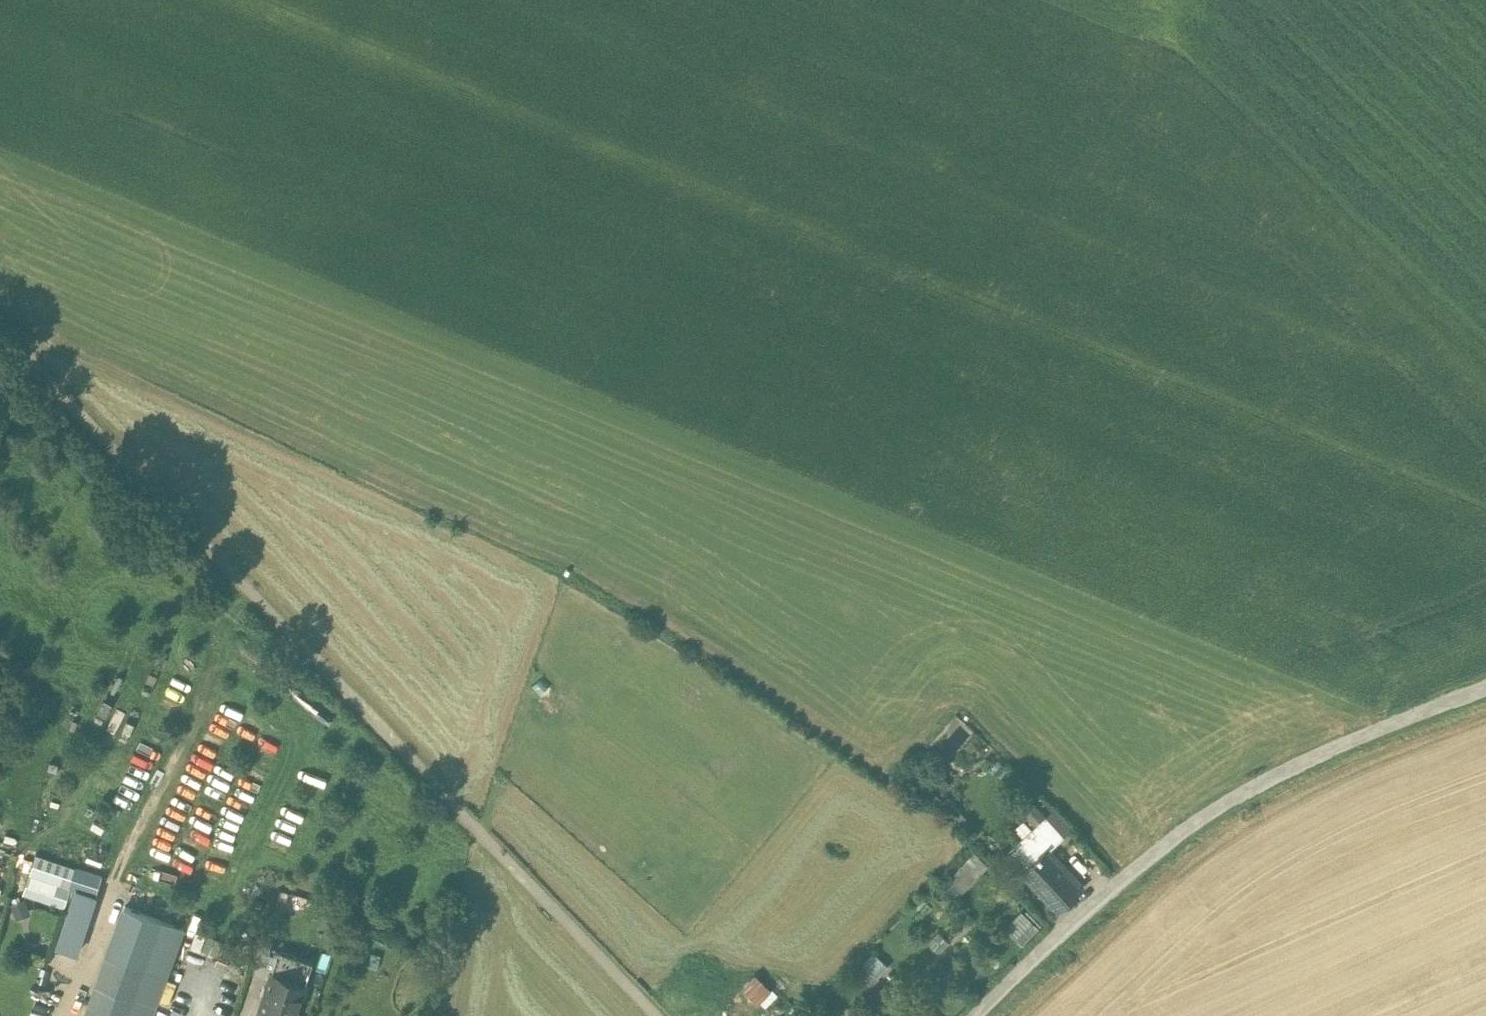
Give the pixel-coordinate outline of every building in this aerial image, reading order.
[(934,734),(953,753),(976,732),(957,713),(934,734)] [(1033,785),(1025,792),(1043,810),(1050,803),(1033,785)] [(942,879),(955,893),(987,864),(974,849),(942,879)] [(77,867),(36,853),(30,872),(23,892),(64,906),(77,867)] [(1051,853),(1025,877),(1057,913),(1083,889),(1051,853)] [(125,906),(85,1015),(152,1015),(184,927),(125,906)] [(1022,908),(1005,925),(1021,942),(1039,925),(1022,908)] [(876,975),(886,963),(870,949),(860,962),(876,975)] [(279,950),(272,971),(307,981),(313,961),(279,950)] [(753,1001),(768,985),(751,970),(737,986),(753,1001)] [(272,971),(258,1015),(295,1015),(307,981),(272,971)]
